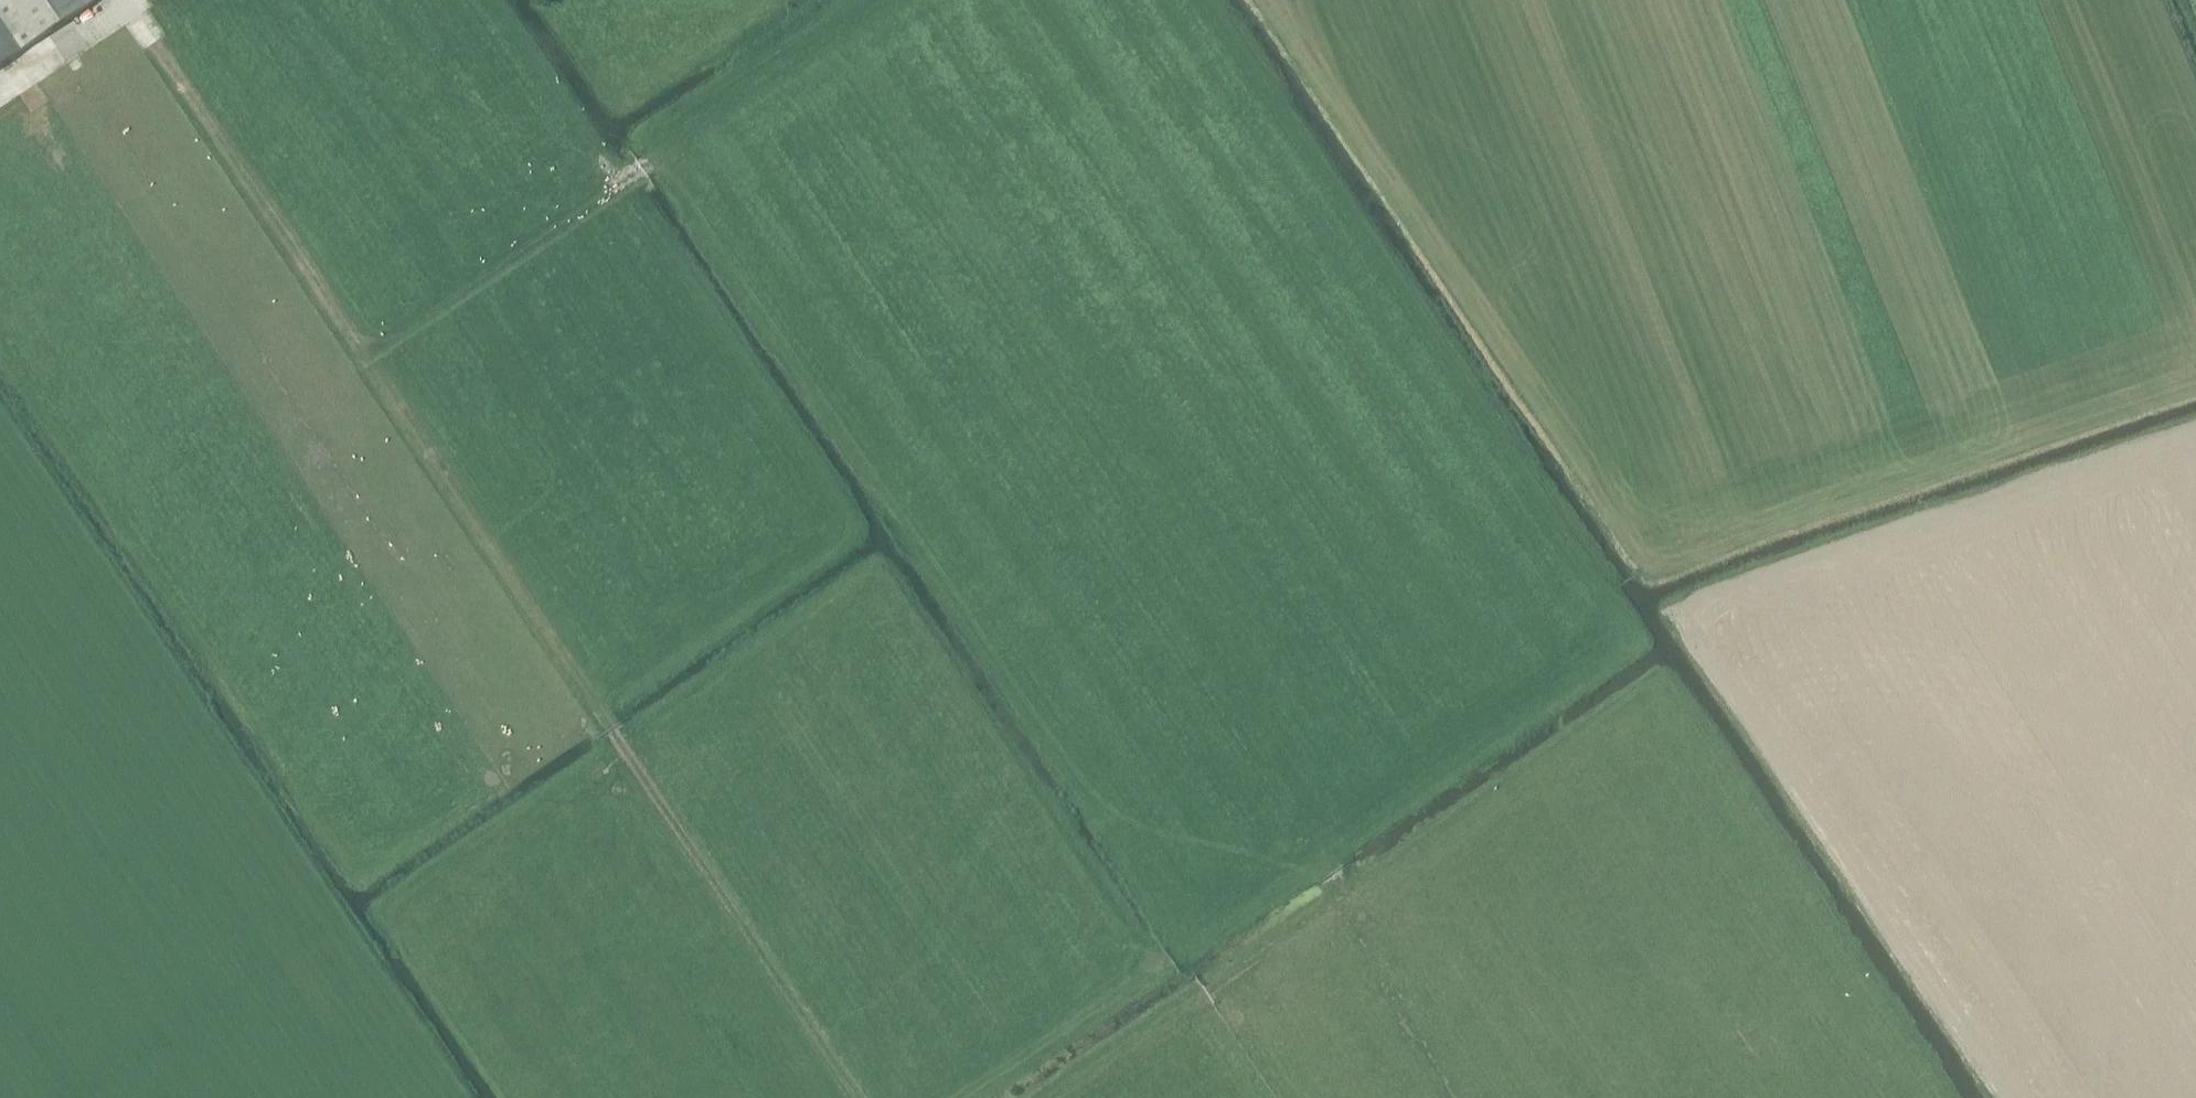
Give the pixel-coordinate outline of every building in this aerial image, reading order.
[(94,0),(0,0),(0,67),(96,2),(94,0)]
